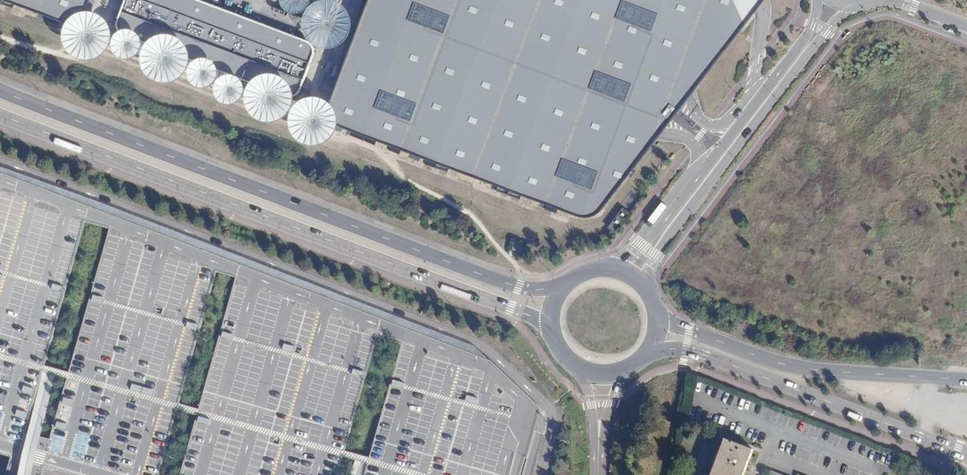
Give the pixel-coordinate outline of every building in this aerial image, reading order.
[(71,19),(84,16),(92,7),(94,0),(20,0),(71,19)] [(165,47),(182,0),(129,0),(121,19),(122,28),(127,33),(165,47)] [(224,6),(210,0),(182,0),(165,47),(203,61),(224,6)] [(337,93),(335,107),(339,118),(345,122),(572,209),(593,215),(604,212),(612,201),(659,140),(682,112),(697,91),(760,10),(756,0),(372,0),(337,93)] [(265,53),(275,25),(224,6),(203,61),(254,82),(265,53)] [(275,25),(265,53),(285,60),(296,33),(275,25)] [(313,39),(296,33),(285,60),(265,53),(254,82),(275,89),(290,95),(298,96),(303,90),(318,54),(318,45),(313,39)] [(753,450),(725,440),(711,474),(743,474),(753,450)]
